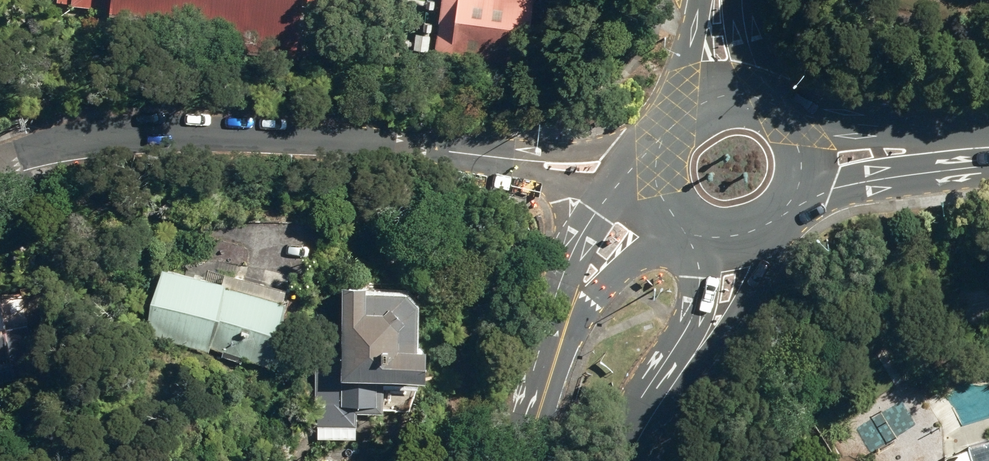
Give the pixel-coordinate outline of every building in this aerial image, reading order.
[(288,60),(296,0),(51,0),(51,1),(109,9),(108,18),(207,30),(205,50),(288,60)] [(376,54),(525,74),(535,1),(526,0),(384,0),(376,54)] [(238,353),(268,362),(286,298),(160,262),(141,329),(203,347),(203,349),(237,359),(238,353)] [(310,426),(355,426),(356,411),(382,412),(382,383),(417,384),(417,377),(424,377),(425,344),(417,344),(417,300),(408,289),(366,288),(366,282),(342,282),(340,356),(311,356),(310,426)] [(42,373),(37,339),(26,340),(24,323),(2,325),(3,330),(0,330),(0,379),(42,373)] [(968,446),(973,460),(988,460),(988,439),(968,446)]
